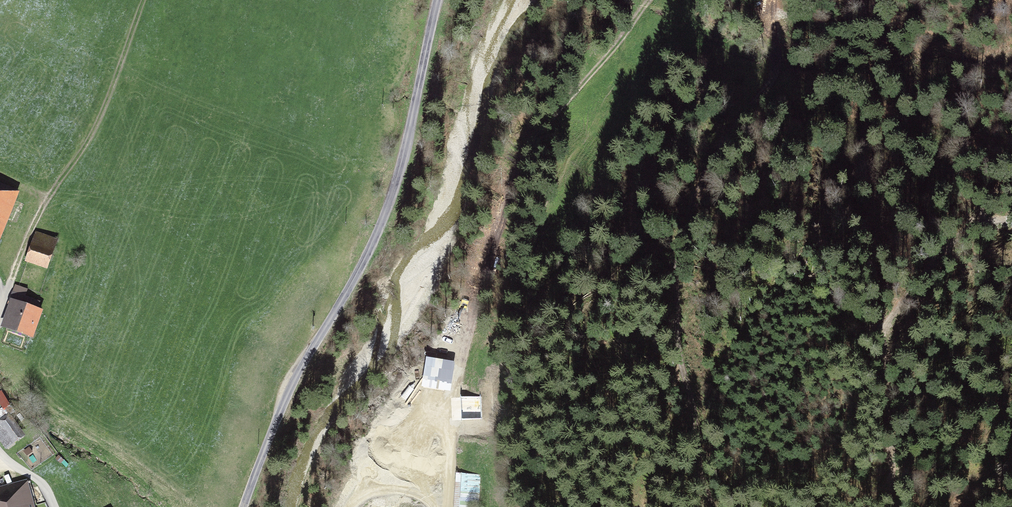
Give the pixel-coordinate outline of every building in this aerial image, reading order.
[(11,189),(0,184),(0,218),(11,189)] [(28,258),(44,263),(48,251),(51,252),(55,239),(36,233),(28,258)] [(14,305),(7,324),(29,332),(36,313),(33,312),(37,302),(13,294),(10,303),(14,305)] [(461,363),(427,358),(424,381),(457,386),(461,363)] [(0,391),(0,403),(2,406),(9,402),(3,389),(0,391)] [(13,416),(0,425),(0,439),(5,446),(25,433),(13,416)] [(454,506),(478,506),(480,475),(456,474),(454,506)] [(24,483),(19,485),(18,483),(0,488),(0,506),(31,506),(24,483)]
